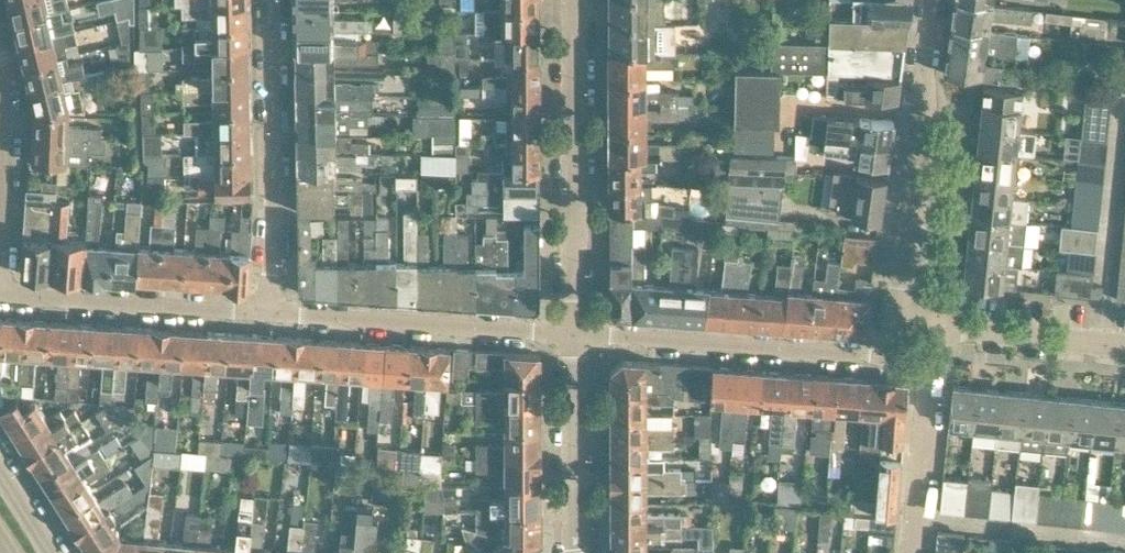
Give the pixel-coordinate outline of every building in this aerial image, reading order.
[(13,19),(58,8),(68,6),(66,0),(9,0),(13,19)] [(117,19),(134,15),(133,0),(113,0),(117,19)] [(293,8),(334,7),(334,0),(293,0),(293,8)] [(393,8),(409,8),(409,0),(393,0),(393,8)] [(539,0),(501,0),(501,8),(539,9),(539,0)] [(609,23),(631,23),(665,23),(665,0),(609,0),(609,23)] [(829,14),(908,16),(910,0),(830,0),(829,14)] [(1033,9),(992,4),(954,0),(951,25),(988,30),(989,18),(1031,23),(1033,9)] [(247,3),(182,4),(182,17),(197,17),(197,25),(212,24),(250,24),(249,11),(247,11),(247,3)] [(151,4),(139,4),(140,25),(152,25),(151,4)] [(334,7),(293,8),(294,29),(360,30),(373,30),(373,17),(334,17),(334,7)] [(58,8),(13,19),(19,42),(73,29),(71,18),(61,20),(58,8)] [(409,31),(409,8),(393,8),(393,31),(409,31)] [(539,32),(539,9),(501,8),(484,8),(484,31),(492,31),(506,31),(539,32)] [(773,10),(773,24),(782,24),(782,11),(773,10)] [(1045,10),(1044,20),(1070,22),(1069,31),(1105,35),(1107,17),(1045,10)] [(770,69),(779,70),(900,72),(908,16),(829,14),(829,31),(815,31),(815,41),(771,40),(770,69)] [(130,39),(129,23),(134,23),(134,15),(117,19),(122,41),(130,39)] [(631,23),(609,23),(609,51),(675,51),(675,23),(665,23),(631,23)] [(188,33),(182,33),(183,46),(247,45),(247,38),(250,38),(250,24),(212,24),(197,25),(187,25),(188,33)] [(951,25),(947,49),(985,53),(1014,57),(1015,56),(1017,33),(988,30),(951,25)] [(73,29),(19,42),(24,63),(58,56),(67,54),(64,44),(76,41),(73,29)] [(294,29),(294,50),(378,51),(378,39),(360,39),(360,30),(294,29)] [(455,42),(455,31),(439,31),(439,52),(455,52),(455,42)] [(467,31),(455,31),(455,42),(467,42),(467,31)] [(492,58),(498,58),(539,58),(539,32),(506,31),(492,31),(492,58)] [(152,36),(140,36),(140,47),(146,47),(152,47),(152,36)] [(122,67),(130,65),(130,39),(122,41),(116,42),(122,67)] [(247,45),(183,46),(183,59),(212,59),(213,68),(251,68),(250,54),(248,54),(247,45)] [(140,47),(134,47),(135,68),(147,68),(146,47),(140,47)] [(294,50),(295,72),(335,73),(335,71),(334,63),(378,64),(378,51),(294,50)] [(697,51),(675,51),(609,51),(609,78),(645,78),(645,76),(645,66),(697,66),(697,51)] [(947,51),(944,73),(978,77),(985,77),(1038,83),(1039,69),(983,63),(984,55),(947,51)] [(455,52),(439,52),(439,70),(439,75),(455,75),(455,58),(455,52)] [(58,56),(24,63),(29,87),(85,75),(82,63),(70,65),(67,54),(58,56)] [(467,58),(459,58),(459,73),(468,73),(468,66),(472,66),(472,58),(470,58),(467,58)] [(482,75),(482,85),(539,85),(539,58),(498,58),(498,73),(496,75),(482,75)] [(147,68),(135,68),(136,91),(141,90),(148,90),(148,68),(147,68)] [(183,81),(175,81),(176,90),(184,90),(248,90),(248,80),(251,80),(251,68),(213,68),(213,77),(183,77),(183,81)] [(779,70),(770,69),(735,69),(733,124),(777,124),(779,70)] [(295,72),(295,96),(374,97),(374,89),(378,89),(378,85),(335,84),(335,76),(335,73),(295,72)] [(31,94),(28,95),(31,109),(68,110),(84,111),(83,108),(85,103),(85,98),(83,95),(80,92),(79,88),(96,84),(94,73),(85,75),(29,87),(31,94)] [(825,96),(897,98),(900,76),(868,76),(867,85),(837,84),(825,84),(825,96)] [(1066,76),(1065,85),(1076,87),(1077,77),(1066,76)] [(645,78),(609,78),(609,104),(677,104),(677,94),(677,89),(658,89),(658,80),(645,80),(645,78)] [(482,85),(459,85),(459,95),(495,95),(495,98),(513,98),(513,112),(540,112),(540,110),(539,110),(539,85),(482,85)] [(984,86),(982,103),(980,126),(1018,130),(1022,90),(984,86)] [(1086,89),(1081,136),(1107,139),(1111,93),(1111,91),(1086,89)] [(141,110),(142,110),(153,110),(153,90),(148,90),(141,90),(141,110)] [(248,90),(184,90),(184,102),(213,101),(214,110),(251,110),(251,96),(248,96),(248,90)] [(692,93),(677,94),(677,104),(688,104),(692,104),(692,93)] [(372,97),(295,96),(295,113),(368,114),(373,114),(372,97)] [(436,98),(416,98),(416,115),(425,115),(436,115),(455,115),(455,98),(448,98),(447,98),(436,98)] [(677,104),(609,104),(609,128),(645,128),(645,118),(677,118),(688,118),(688,104),(677,104)] [(31,109),(30,129),(33,129),(33,136),(100,140),(100,126),(68,125),(68,114),(68,110),(31,109)] [(154,133),(153,110),(142,110),(142,133),(154,133)] [(214,119),(184,120),(184,132),(196,132),(249,131),(249,123),(252,123),(251,110),(214,110),(214,119)] [(513,130),(494,130),(494,143),(539,144),(539,118),(540,118),(540,112),(513,112),(513,130)] [(890,144),(894,119),(860,117),(814,112),(812,133),(825,135),(890,144)] [(335,131),(349,131),(349,124),(368,124),(368,114),(295,113),(296,134),(335,136),(335,131)] [(431,134),(455,135),(455,115),(436,115),(425,115),(425,134),(431,134)] [(460,117),(460,143),(467,143),(471,143),(471,117),(460,117)] [(773,127),(733,126),(732,148),(772,149),(773,127)] [(977,148),(1016,152),(1034,154),(1036,132),(1018,130),(980,126),(977,148)] [(645,128),(609,128),(610,157),(656,157),(679,157),(690,157),(690,142),(645,142),(645,128)] [(249,131),(196,132),(197,154),(214,153),(252,152),(252,139),(249,139),(249,131)] [(796,131),(795,157),(807,158),(810,133),(796,131)] [(154,133),(142,133),(143,155),(161,154),(160,133),(154,133)] [(296,134),(296,153),(369,154),(368,142),(351,142),(351,136),(335,136),(296,134)] [(455,135),(431,134),(431,154),(455,155),(455,143),(455,135)] [(890,144),(825,135),(823,150),(855,153),(854,160),(887,165),(890,144)] [(30,144),(29,160),(57,162),(70,162),(86,164),(87,151),(105,152),(106,140),(100,140),(33,136),(33,144),(30,144)] [(1104,161),(1106,139),(1081,136),(1079,158),(1104,161)] [(455,155),(455,172),(468,172),(467,143),(460,143),(455,143),(455,155)] [(539,144),(494,143),(487,143),(487,157),(502,157),(502,171),(539,170),(539,144)] [(977,148),(975,170),(1013,174),(1016,152),(977,148)] [(197,154),(185,154),(185,162),(185,175),(250,174),(250,165),(252,165),(252,152),(214,153),(197,154)] [(369,154),(296,153),(296,170),(335,171),(336,171),(337,163),(369,164),(369,165),(375,165),(380,160),(380,154),(369,154)] [(161,154),(143,155),(143,161),(148,164),(147,175),(163,175),(164,154),(161,154)] [(431,154),(420,154),(420,173),(455,173),(455,172),(455,155),(431,154)] [(785,157),(774,157),(744,156),(729,156),(728,171),(784,171),(785,157)] [(656,157),(610,157),(610,183),(644,183),(644,168),(656,168),(656,157)] [(1079,158),(1076,181),(1102,183),(1104,161),(1079,158)] [(727,160),(712,160),(712,179),(727,179),(727,160)] [(69,182),(70,162),(57,162),(56,181),(69,182)] [(335,171),(296,170),(297,191),(361,192),(373,191),(375,191),(375,183),(362,183),(362,179),(335,178),(335,171)] [(539,170),(502,171),(477,171),(477,179),(473,179),(473,190),(539,190),(539,170)] [(1013,174),(975,170),(973,193),(1011,197),(1013,174)] [(740,222),(769,225),(777,226),(784,171),(728,171),(725,221),(727,221),(740,222)] [(828,212),(858,216),(880,219),(885,178),(864,175),(834,171),(828,212)] [(250,174),(185,175),(185,187),(215,186),(215,196),(253,195),(253,181),(250,181),(250,174)] [(147,175),(146,196),(165,197),(165,175),(163,175),(147,175)] [(396,188),(418,188),(418,176),(418,175),(396,175),(396,176),(396,188)] [(423,176),(422,193),(433,194),(434,176),(423,176)] [(40,189),(28,188),(22,269),(27,275),(49,276),(54,200),(52,200),(54,180),(41,179),(40,189)] [(1076,181),(1074,203),(1100,206),(1102,183),(1076,181)] [(632,211),(641,212),(641,198),(650,198),(650,183),(644,183),(610,183),(610,210),(632,210),(632,211)] [(713,187),(712,203),(725,203),(726,187),(713,187)] [(505,202),(505,212),(539,212),(539,190),(473,190),(467,190),(467,203),(467,212),(478,212),(478,202),(505,202)] [(361,192),(297,191),(297,211),(335,210),(334,202),(349,202),(361,202),(361,210),(373,210),(373,191),(361,192)] [(971,215),(1009,219),(1027,221),(1029,199),(1011,197),(973,193),(971,215)] [(88,194),(85,238),(82,278),(104,280),(108,280),(109,280),(111,243),(106,243),(97,242),(100,195),(88,194)] [(54,200),(49,276),(82,278),(85,238),(64,237),(67,201),(54,200)] [(111,243),(109,280),(135,282),(138,244),(141,202),(127,201),(125,231),(115,231),(114,243),(111,243)] [(138,244),(135,282),(151,283),(151,280),(159,281),(164,209),(164,202),(154,202),(152,223),(151,223),(149,245),(138,244)] [(658,202),(656,214),(662,215),(675,216),(676,204),(658,202)] [(467,217),(467,212),(467,203),(456,203),(456,217),(467,217)] [(1074,203),(1072,225),(1097,228),(1100,206),(1074,203)] [(164,209),(159,281),(167,281),(167,284),(182,285),(184,247),(174,247),(176,210),(164,209)] [(632,226),(632,211),(632,210),(610,210),(610,310),(615,315),(632,316),(632,245),(632,226)] [(662,215),(656,214),(641,212),(632,211),(632,226),(662,226),(662,215)] [(398,262),(397,300),(416,301),(417,230),(417,212),(405,213),(405,230),(405,262),(398,262)] [(230,250),(228,288),(243,289),(247,285),(252,216),(241,215),(240,229),(232,229),(230,250)] [(675,216),(662,215),(662,226),(686,229),(687,217),(675,216)] [(968,237),(1006,241),(1025,243),(1027,221),(1009,219),(971,215),(968,237)] [(209,227),(205,284),(213,284),(213,287),(228,288),(230,250),(220,250),(221,231),(223,231),(224,216),(210,216),(209,227)] [(388,216),(376,217),(377,298),(397,300),(398,262),(389,262),(389,231),(388,216)] [(482,244),(475,244),(475,266),(476,305),(496,307),(495,238),(495,234),(495,231),(496,216),(485,216),(485,234),(482,234),(482,244)] [(339,217),(328,218),(328,236),(334,236),(338,236),(338,227),(339,217)] [(334,295),(355,297),(355,261),(346,261),(346,236),(346,217),(339,217),(338,227),(338,236),(334,236),(334,295)] [(355,261),(355,297),(377,298),(376,217),(364,217),(364,236),(364,261),(355,261)] [(437,264),(437,303),(457,304),(456,234),(456,233),(456,217),(444,217),(444,264),(437,264)] [(715,220),(688,217),(687,217),(686,229),(714,233),(715,220)] [(322,218),(298,218),(298,288),(304,293),(315,294),(314,261),(314,250),(315,250),(315,233),(317,233),(317,230),(322,230),(322,218)] [(523,269),(515,269),(516,308),(535,309),(540,304),(540,222),(523,222),(523,269)] [(796,228),(777,226),(769,225),(767,237),(794,240),(796,228)] [(1095,250),(1097,228),(1072,225),(1062,225),(1059,246),(1069,248),(1095,250)] [(184,247),(182,285),(197,286),(197,283),(205,284),(209,227),(197,226),(195,248),(184,247)] [(417,230),(416,301),(437,303),(437,264),(429,264),(429,233),(417,233),(417,230)] [(840,262),(839,263),(852,265),(852,263),(856,260),(874,262),(877,236),(843,233),(840,262)] [(467,234),(456,234),(457,304),(476,305),(475,266),(467,266),(467,234)] [(322,261),(314,261),(315,294),(334,295),(334,236),(328,236),(322,236),(322,261)] [(966,259),(1004,263),(1023,265),(1025,243),(1006,241),(968,237),(966,259)] [(506,238),(495,238),(496,307),(516,308),(515,269),(507,269),(506,238)] [(704,321),(729,323),(738,253),(739,242),(726,241),(724,257),(725,257),(721,288),(708,287),(704,321)] [(645,245),(632,245),(632,316),(655,318),(658,282),(644,281),(645,245)] [(655,318),(679,320),(685,248),(673,246),(670,283),(658,282),(655,318)] [(685,246),(685,248),(679,320),(704,321),(708,287),(708,285),(694,284),(697,247),(685,246)] [(1069,248),(1067,270),(1093,272),(1095,250),(1069,248)] [(738,253),(729,323),(755,325),(760,291),(747,290),(751,260),(742,259),(743,254),(738,253)] [(791,264),(782,327),(806,329),(812,291),(800,290),(804,256),(792,255),(791,264)] [(1004,263),(966,259),(964,283),(1002,287),(1004,263)] [(814,275),(812,291),(806,329),(831,331),(835,296),(839,263),(840,262),(827,260),(825,277),(814,275)] [(760,291),(756,325),(782,327),(791,264),(778,263),(774,292),(760,291)] [(1055,292),(1090,296),(1091,285),(1093,272),(1067,270),(1057,269),(1055,292)] [(1124,300),(1124,276),(1119,275),(1117,299),(1124,300)] [(853,298),(835,296),(831,331),(859,333),(865,328),(871,280),(856,278),(854,290),(853,298)] [(1090,296),(1102,297),(1103,286),(1091,285),(1090,296)] [(27,319),(2,317),(0,346),(0,353),(13,353),(11,381),(0,380),(0,383),(1,392),(3,401),(15,394),(22,394),(23,383),(27,319)] [(27,319),(23,383),(35,384),(37,354),(45,355),(48,320),(27,319)] [(57,398),(68,398),(73,322),(48,320),(45,355),(59,356),(57,384),(57,398)] [(73,322),(68,398),(79,399),(80,386),(82,357),(91,358),(93,323),(73,322)] [(93,323),(91,358),(95,358),(105,359),(103,388),(102,401),(113,402),(114,389),(119,325),(97,323),(93,323)] [(119,325),(114,389),(125,389),(127,361),(134,361),(136,361),(138,326),(119,325)] [(138,326),(136,361),(140,362),(141,362),(149,362),(147,391),(147,400),(158,401),(159,392),(163,328),(142,327),(138,326)] [(163,328),(159,392),(169,392),(171,364),(181,365),(183,329),(163,328)] [(183,329),(181,365),(185,365),(193,366),(191,394),(193,394),(192,410),(202,410),(203,398),(204,398),(208,331),(187,330),(183,329)] [(208,331),(204,398),(213,399),(214,389),(216,389),(217,378),(215,378),(216,367),(226,368),(228,332),(208,331)] [(246,415),(247,398),(252,334),(229,332),(226,368),(230,368),(238,369),(236,397),(235,414),(246,415)] [(246,415),(246,422),(262,423),(264,386),(263,386),(264,371),(270,371),(274,371),(276,336),(252,334),(247,398),(246,415)] [(292,412),(292,400),(297,337),(277,336),(274,371),(283,372),(281,399),(280,412),(292,412)] [(297,337),(292,400),(301,401),(304,401),(306,374),(318,374),(321,339),(297,337)] [(321,339),(318,374),(327,375),(326,403),(338,404),(342,340),(321,339)] [(338,404),(337,419),(347,420),(348,404),(350,376),(358,377),(362,377),(365,342),(361,341),(342,340),(338,404)] [(365,342),(362,377),(372,378),(370,406),(381,407),(385,343),(365,342)] [(381,407),(380,420),(392,421),(393,408),(395,380),(403,380),(407,380),(409,345),(405,344),(385,343),(381,407)] [(409,345),(407,380),(417,381),(415,409),(414,415),(426,416),(426,410),(430,346),(409,345)] [(430,346),(426,410),(437,410),(439,383),(447,383),(450,347),(430,346)] [(472,349),(454,348),(452,378),(467,378),(468,366),(471,366),(472,349)] [(505,365),(505,378),(540,378),(540,353),(476,349),(475,365),(505,365)] [(610,370),(610,391),(646,391),(646,390),(675,390),(675,396),(678,396),(679,382),(712,384),(713,366),(623,359),(610,370)] [(739,368),(713,366),(712,384),(710,403),(723,404),(719,446),(733,447),(733,439),(739,368)] [(764,370),(739,368),(733,439),(747,440),(749,406),(761,407),(764,370)] [(764,370),(761,407),(774,408),(770,452),(777,460),(781,460),(783,443),(788,372),(764,370)] [(812,373),(788,372),(783,443),(795,443),(797,410),(809,411),(812,373)] [(837,375),(812,373),(809,411),(813,411),(810,452),(830,453),(837,375)] [(861,377),(837,375),(830,453),(830,465),(842,466),(844,447),(846,413),(858,414),(861,377)] [(887,379),(861,377),(858,414),(862,414),(859,450),(880,452),(887,379)] [(476,404),(540,404),(540,378),(505,378),(505,390),(476,390),(476,402),(476,404)] [(887,379),(880,452),(880,456),(901,458),(907,380),(887,379)] [(35,384),(23,383),(22,394),(34,395),(35,384)] [(949,425),(972,428),(976,387),(953,385),(949,425)] [(974,428),(972,443),(996,445),(1001,390),(977,387),(972,428),(974,428)] [(447,390),(446,403),(461,403),(461,390),(447,390)] [(646,391),(610,391),(610,415),(646,415),(647,401),(662,401),(662,412),(671,412),(675,412),(675,396),(675,390),(646,390),(646,391)] [(996,445),(1019,448),(1025,392),(1001,390),(996,445)] [(1019,448),(1042,450),(1044,435),(1048,395),(1025,392),(1019,448)] [(1048,395),(1044,435),(1042,450),(1066,453),(1068,437),(1072,397),(1048,395)] [(0,408),(0,411),(15,435),(46,416),(36,400),(28,404),(25,399),(21,402),(17,397),(0,408)] [(1068,437),(1091,440),(1095,400),(1072,397),(1068,437)] [(292,412),(291,420),(300,421),(301,401),(292,400),(292,412)] [(1091,440),(1115,442),(1119,402),(1095,400),(1091,440)] [(463,402),(463,411),(476,411),(476,416),(505,416),(505,428),(505,432),(540,431),(540,404),(476,404),(476,402),(463,402)] [(1124,443),(1124,403),(1119,402),(1115,442),(1124,443)] [(106,429),(125,417),(115,404),(107,404),(96,411),(106,429)] [(115,404),(125,417),(134,427),(134,422),(135,405),(115,404)] [(46,416),(15,435),(20,443),(26,453),(80,419),(74,409),(64,416),(59,408),(46,416)] [(700,436),(711,436),(710,413),(695,413),(694,436),(700,436)] [(610,415),(610,435),(675,436),(675,425),(646,425),(646,415),(610,415)] [(80,419),(26,453),(38,471),(40,474),(70,455),(69,453),(68,452),(63,443),(76,435),(79,439),(89,433),(86,428),(80,419)] [(155,423),(134,422),(134,427),(140,434),(152,448),(155,423)] [(505,444),(477,444),(477,457),(541,457),(540,431),(505,432),(505,444)] [(130,442),(141,459),(152,452),(152,448),(140,434),(130,442)] [(610,435),(611,457),(646,457),(646,447),(675,447),(675,444),(681,444),(681,436),(675,436),(610,435)] [(116,436),(102,445),(107,454),(121,445),(116,436)] [(711,436),(700,436),(699,457),(711,457),(711,436)] [(199,438),(198,452),(205,452),(220,454),(221,440),(199,438)] [(220,454),(232,455),(243,456),(244,443),(244,441),(222,439),(221,440),(220,454)] [(267,440),(267,445),(266,457),(288,459),(289,457),(290,442),(267,440)] [(244,443),(243,456),(266,457),(267,445),(244,443)] [(310,461),(334,463),(334,453),(335,444),(312,443),(310,461)] [(441,451),(441,457),(455,457),(456,444),(442,444),(441,451)] [(377,467),(399,469),(400,448),(378,446),(377,467)] [(70,455),(40,474),(50,490),(104,456),(99,448),(98,447),(75,462),(70,455)] [(152,452),(151,462),(179,465),(181,450),(152,448),(152,452)] [(399,469),(401,469),(422,471),(423,449),(400,448),(399,469)] [(423,449),(422,471),(440,472),(441,457),(441,451),(423,449)] [(198,452),(181,450),(179,465),(203,467),(205,452),(198,452)] [(152,452),(141,459),(134,463),(146,482),(149,480),(151,462),(152,452)] [(232,455),(220,454),(205,452),(203,467),(230,470),(232,455)] [(104,456),(50,490),(62,508),(64,512),(94,492),(87,481),(110,466),(104,456)] [(880,456),(876,502),(875,511),(897,513),(901,458),(880,456)] [(541,457),(477,457),(477,471),(506,471),(506,481),(506,485),(541,485),(541,481),(541,457)] [(646,457),(611,457),(611,480),(695,480),(695,469),(664,469),(664,457),(646,457)] [(1089,457),(1087,483),(1094,484),(1096,458),(1089,457)] [(289,478),(305,480),(308,462),(291,459),(289,478)] [(335,463),(334,463),(310,461),(310,472),(334,474),(335,463)] [(334,474),(334,481),(358,483),(359,471),(354,471),(354,465),(339,464),(335,463),(334,474)] [(440,472),(422,471),(401,469),(399,488),(424,490),(425,485),(441,485),(441,482),(440,472)] [(730,481),(729,500),(741,501),(743,473),(731,472),(730,481)] [(967,480),(964,512),(988,515),(991,489),(992,479),(968,476),(968,480),(967,480)] [(943,477),(940,509),(964,512),(967,480),(943,477)] [(133,490),(137,498),(132,501),(134,504),(148,495),(148,489),(149,480),(146,482),(133,490)] [(695,480),(611,480),(611,500),(646,499),(646,492),(695,492),(695,480)] [(711,480),(711,491),(711,498),(729,500),(730,481),(711,480)] [(94,492),(64,512),(74,528),(133,490),(127,481),(99,499),(94,492)] [(1015,492),(1012,517),(1035,519),(1038,494),(1039,484),(1016,481),(1015,492)] [(425,485),(424,490),(424,498),(443,498),(441,485),(425,485)] [(445,511),(457,511),(457,485),(441,485),(443,498),(444,509),(445,509),(445,511)] [(506,496),(476,496),(476,511),(541,511),(541,485),(506,485),(506,496)] [(1085,499),(1083,524),(1106,527),(1109,502),(1111,486),(1098,485),(1096,500),(1085,499)] [(142,552),(171,552),(172,540),(158,538),(162,490),(148,489),(148,495),(147,506),(142,552)] [(1015,492),(991,489),(988,515),(1012,517),(1015,492)] [(74,528),(87,549),(117,529),(116,526),(111,519),(134,504),(132,501),(137,498),(133,490),(74,528)] [(803,491),(803,494),(802,506),(820,507),(826,507),(827,493),(803,491)] [(779,492),(778,504),(797,505),(802,506),(803,494),(779,492)] [(253,509),(248,552),(276,552),(276,549),(263,548),(268,495),(254,494),(253,509)] [(1062,497),(1038,494),(1035,519),(1059,522),(1062,497)] [(1085,499),(1062,497),(1059,522),(1083,524),(1085,499)] [(682,525),(687,525),(687,512),(646,512),(646,499),(611,500),(611,525),(682,525)] [(851,500),(850,510),(868,511),(869,501),(851,500)] [(276,552),(300,552),(303,524),(304,525),(305,518),(306,503),(292,501),(290,523),(289,523),(286,550),(276,549),(276,552)] [(748,501),(748,509),(760,510),(761,502),(748,501)] [(1124,529),(1124,503),(1109,502),(1106,527),(1124,529)] [(773,503),(771,524),(795,526),(797,505),(778,504),(773,503)] [(351,552),(373,552),(372,551),(374,551),(378,517),(372,517),(373,506),(356,504),(356,506),(351,552)] [(356,506),(343,505),(341,528),(339,552),(351,552),(356,506)] [(87,549),(90,552),(142,552),(147,506),(137,514),(137,521),(127,520),(126,533),(120,533),(117,529),(87,549)] [(223,552),(248,552),(253,509),(239,507),(235,545),(224,544),(223,552)] [(476,530),(478,531),(503,537),(506,539),(503,542),(516,552),(532,552),(541,545),(541,544),(541,538),(541,511),(476,511),(476,530)] [(171,552),(195,552),(199,513),(185,512),(182,541),(172,540),(171,552)] [(821,523),(819,539),(828,540),(830,524),(836,525),(837,514),(822,512),(821,523)] [(195,552),(223,552),(224,544),(210,543),(213,514),(199,513),(195,552)] [(855,526),(869,527),(870,516),(856,514),(856,516),(855,526)] [(869,527),(868,531),(887,533),(886,543),(893,544),(896,518),(870,516),(869,527)] [(300,552),(315,552),(314,552),(317,526),(317,520),(305,518),(304,525),(303,524),(300,552)] [(460,525),(466,541),(471,552),(486,552),(472,540),(478,531),(476,530),(460,525)] [(646,549),(646,536),(682,536),(682,525),(611,525),(611,549),(647,549),(646,549)] [(712,525),(699,525),(699,536),(699,548),(701,548),(702,548),(712,548),(712,525)] [(419,535),(417,535),(418,527),(408,526),(406,546),(395,545),(394,552),(418,552),(419,535)] [(936,552),(962,552),(964,534),(937,532),(937,534),(938,534),(936,552)] [(418,552),(433,552),(435,536),(419,535),(418,552)] [(988,551),(1007,552),(1013,552),(1014,540),(989,537),(988,551)] [(462,541),(449,539),(447,552),(461,552),(462,541)] [(743,552),(755,552),(757,552),(757,543),(744,541),(744,546),(743,552)] [(503,542),(493,552),(516,552),(503,542)] [(744,546),(730,544),(729,552),(743,552),(744,546)]
